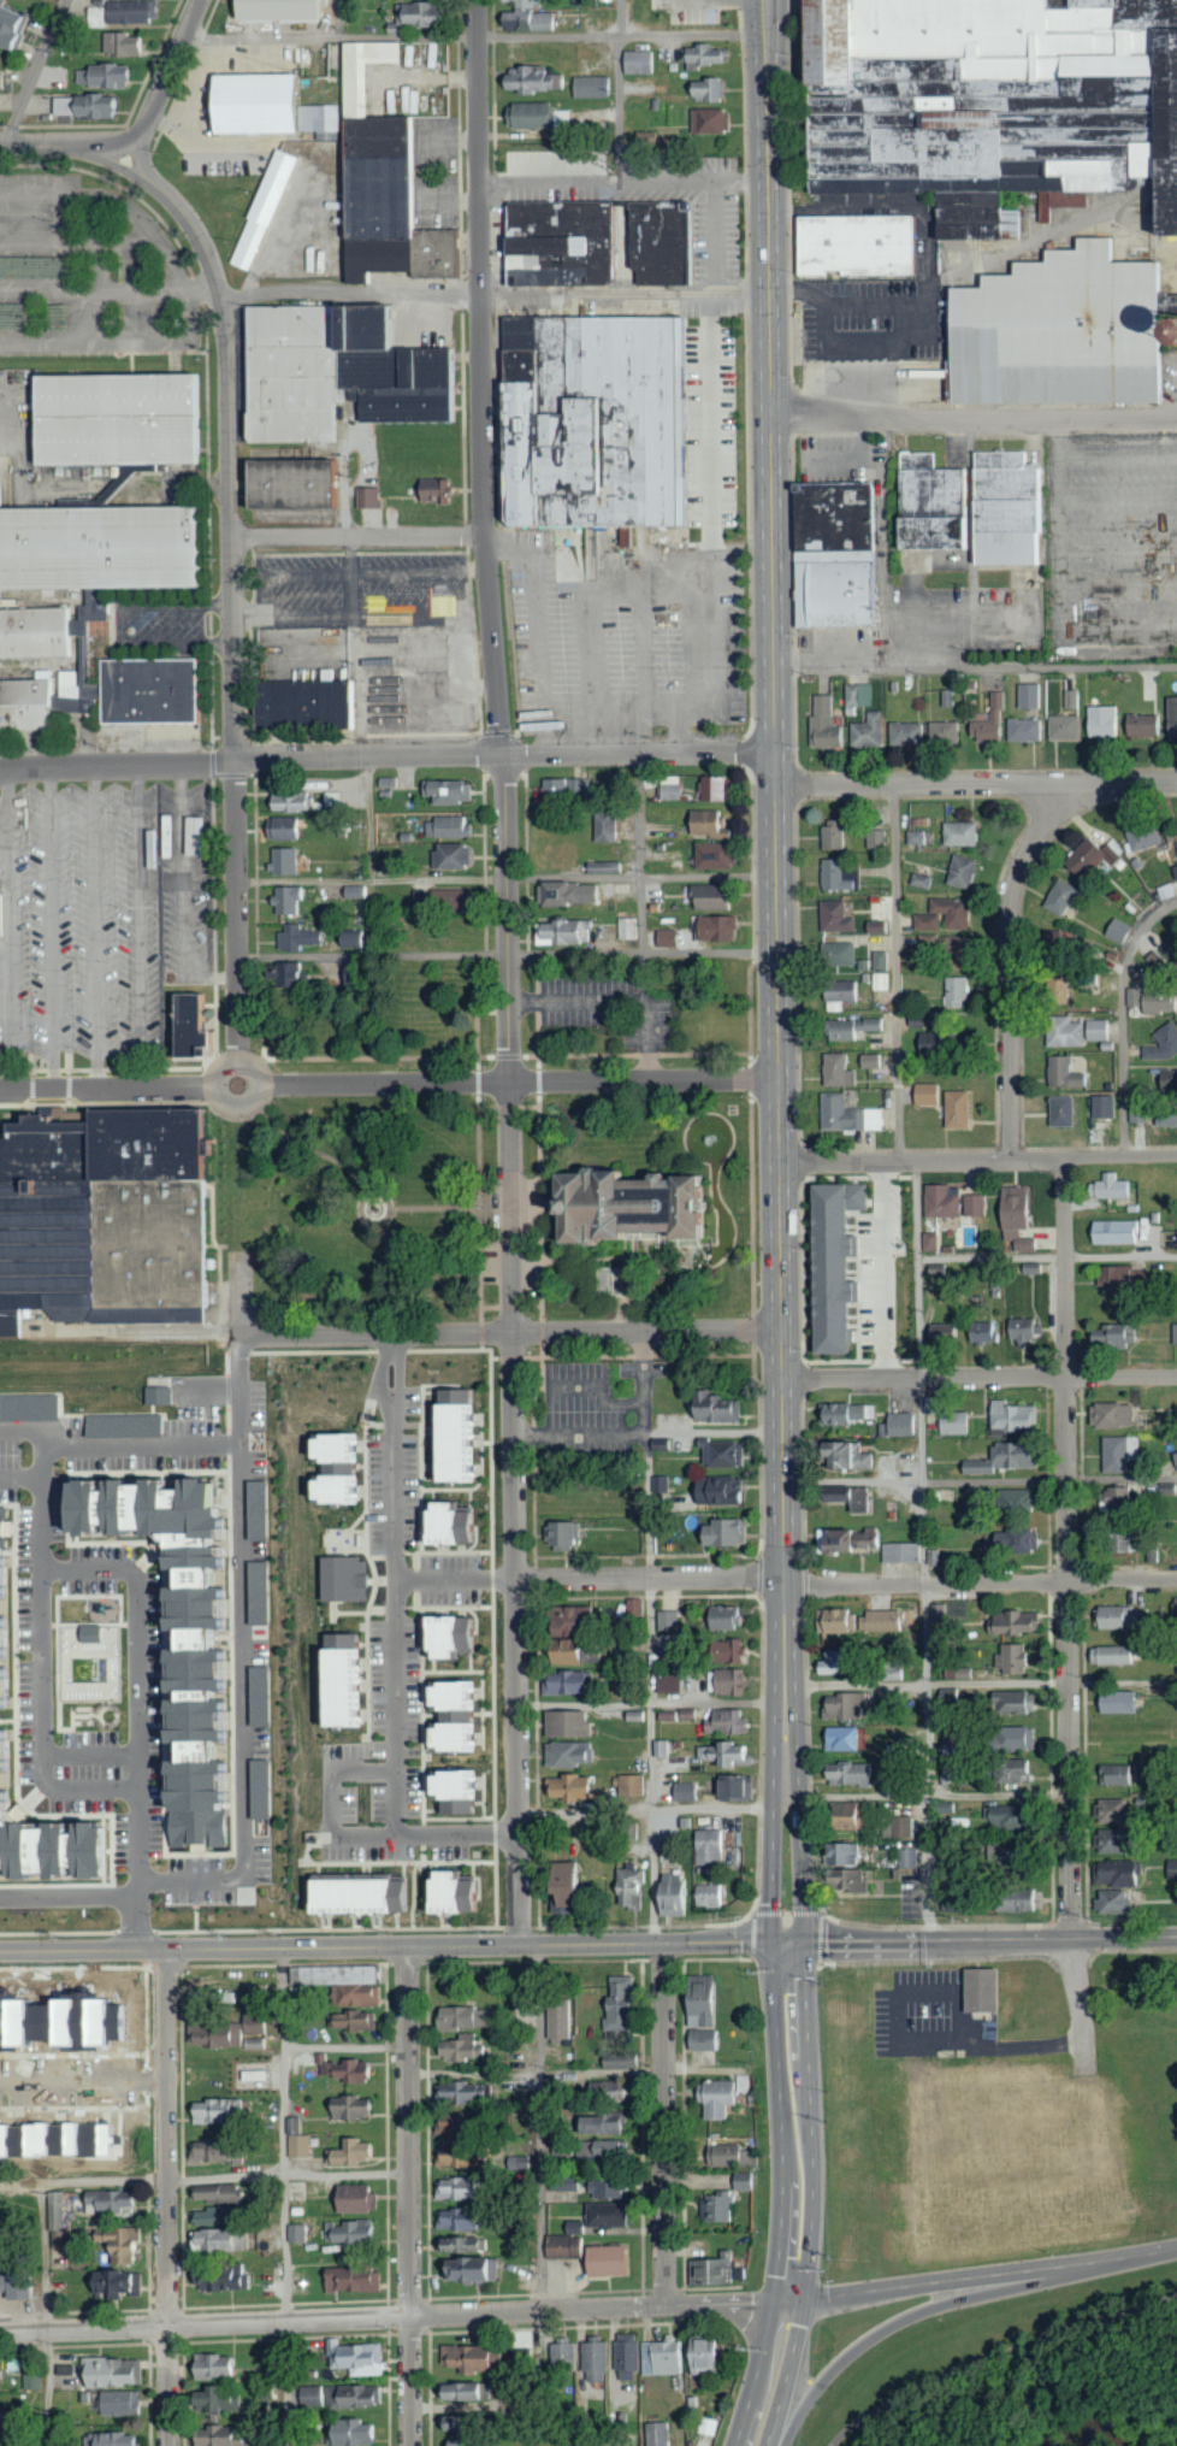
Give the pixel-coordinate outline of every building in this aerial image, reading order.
[(0,5),(0,45),(25,54),(40,14),(2,0),(0,5)] [(92,25),(161,23),(160,0),(141,0),(110,1),(110,7),(91,8),(92,25)] [(552,14),(528,14),(528,0),(497,0),(497,3),(511,3),(511,14),(496,14),(496,31),(552,31),(552,14)] [(815,196),(814,0),(1176,0),(1176,237),(1163,237),(1161,177),(1134,193),(1007,194),(1009,241),(939,241),(938,195),(815,196)] [(446,4),(399,2),(398,24),(453,26),(454,12),(445,12),(446,4)] [(148,33),(121,35),(123,57),(150,55),(148,33)] [(349,283),(369,283),(369,271),(414,271),(414,276),(460,276),(459,229),(414,229),(413,117),(369,117),(368,61),(403,61),(403,40),(345,41),(349,283)] [(682,68),(719,67),(718,47),(681,48),(682,68)] [(651,75),(651,52),(621,53),(622,76),(651,75)] [(82,70),(82,86),(133,87),(133,79),(139,79),(139,64),(97,64),(97,70),(82,70)] [(561,75),(541,76),(541,68),(511,70),(511,76),(498,77),(499,92),(513,91),(513,95),(562,93),(561,75)] [(343,138),(342,101),(303,102),(302,70),(215,72),(217,132),(319,130),(319,140),(343,138)] [(10,100),(10,73),(0,73),(0,100),(10,100)] [(608,78),(572,77),(571,98),(608,99),(608,78)] [(720,80),(685,82),(685,103),(721,101),(720,80)] [(61,96),(61,117),(125,116),(124,94),(61,96)] [(545,104),(502,105),(502,130),(545,130),(545,104)] [(726,134),(725,109),(687,111),(688,136),(726,134)] [(568,115),(551,114),(551,129),(567,130),(568,115)] [(654,146),(654,133),(632,134),(633,147),(654,146)] [(298,157),(279,149),(232,263),(250,270),(298,157)] [(507,200),(686,200),(686,208),(694,208),(694,284),(508,284),(507,200)] [(800,273),(918,271),(917,214),(799,217),(800,273)] [(1164,295),(1176,295),(1176,302),(1157,302),(1158,400),(958,403),(957,288),(986,288),(984,273),(1017,273),(1017,260),(1048,259),(1048,247),(1078,246),(1078,234),(1119,232),(1120,258),(1163,257),(1164,295)] [(69,304),(53,306),(54,324),(71,323),(69,304)] [(454,420),(454,348),(394,349),(392,305),(250,307),(252,442),(337,441),(337,401),(360,400),(360,422),(454,420)] [(510,525),(508,317),(691,314),(693,523),(510,525)] [(40,375),(200,373),(200,461),(156,461),(156,470),(136,470),(105,506),(90,506),(123,472),(123,462),(41,464),(40,375)] [(900,452),(934,450),(934,466),(965,466),(966,546),(901,547),(900,452)] [(977,564),(976,453),(1025,453),(1025,462),(1039,461),(1040,564),(977,564)] [(255,508),(255,461),(339,460),(341,507),(255,508)] [(456,480),(426,479),(425,503),(455,504),(456,480)] [(798,626),(797,487),(876,485),(879,625),(798,626)] [(384,487),(361,488),(361,509),(385,508),(384,487)] [(203,585),(0,588),(0,506),(90,506),(105,506),(202,505),(203,585)] [(617,548),(628,547),(628,526),(617,526),(617,548)] [(458,615),(457,595),(432,596),(432,616),(458,615)] [(71,654),(0,657),(0,609),(70,606),(71,654)] [(202,721),(201,659),(106,659),(106,723),(202,721)] [(53,677),(0,679),(0,729),(54,727),(53,677)] [(258,680),(353,679),(354,727),(258,729),(258,680)] [(1016,708),(1039,708),(1039,684),(1015,684),(1016,708)] [(870,685),(844,685),(844,706),(870,706),(870,685)] [(1078,690),(1063,690),(1063,708),(1078,709),(1078,690)] [(971,721),(971,743),(1001,742),(1000,692),(989,692),(989,721),(971,721)] [(809,747),(840,746),(840,726),(831,726),(830,695),(808,695),(809,747)] [(1164,697),(1164,735),(1176,735),(1176,697),(1164,697)] [(1085,707),(1085,737),(1116,736),(1115,706),(1085,707)] [(880,748),(880,712),(865,712),(866,723),(849,723),(849,748),(880,748)] [(1158,715),(1124,714),(1123,736),(1157,737),(1158,715)] [(1047,740),(1078,739),(1078,715),(1047,716),(1047,740)] [(1041,720),(1006,719),(1006,741),(1040,742),(1041,720)] [(888,745),(922,746),(922,723),(888,722),(888,745)] [(957,722),(927,722),(928,745),(957,745),(957,722)] [(698,801),(728,801),(728,778),(699,777),(698,801)] [(585,790),(585,779),(539,780),(539,799),(574,798),(574,790),(585,790)] [(429,804),(467,804),(467,781),(419,781),(419,797),(429,797),(429,804)] [(657,784),(658,801),(679,800),(679,783),(657,784)] [(277,810),(325,811),(325,791),(277,790),(277,810)] [(686,836),(727,837),(728,828),(720,828),(721,812),(687,810),(686,836)] [(592,842),(614,841),(613,813),(591,814),(592,842)] [(189,855),(209,856),(210,817),(190,816),(189,855)] [(305,841),(306,818),(274,817),(274,840),(305,841)] [(424,818),(424,839),(466,838),(466,817),(424,818)] [(841,850),(842,821),(820,821),(820,849),(841,850)] [(1158,843),(1151,821),(1123,830),(1130,852),(1158,843)] [(941,847),(975,846),(974,822),(941,823),(941,847)] [(883,830),(865,831),(865,848),(884,848),(883,830)] [(906,845),(924,844),(923,830),(906,831),(906,845)] [(1089,863),(1103,876),(1115,863),(1086,836),(1061,863),(1077,877),(1089,863)] [(693,843),(694,869),(732,868),(731,843),(693,843)] [(432,844),(432,869),(466,869),(467,844),(432,844)] [(302,848),(275,849),(276,875),(302,874),(302,848)] [(969,890),(975,860),(952,855),(945,884),(969,890)] [(857,867),(838,867),(838,859),(819,860),(819,890),(858,890),(857,867)] [(586,874),(619,874),(619,862),(586,863),(586,874)] [(909,885),(925,888),(927,877),(911,874),(909,885)] [(1077,889),(1055,877),(1039,905),(1070,922),(1079,906),(1071,902),(1077,889)] [(596,883),(539,884),(539,905),(597,904),(596,883)] [(727,910),(727,885),(689,885),(689,910),(727,910)] [(281,915),(304,914),(303,901),(311,900),(311,887),(280,887),(281,915)] [(8,939),(9,894),(0,894),(0,939),(8,939)] [(966,899),(927,899),(927,915),(912,914),(912,930),(938,930),(938,915),(942,915),(941,930),(966,930),(966,899)] [(843,901),(818,901),(818,932),(852,931),(852,918),(843,918),(843,901)] [(732,941),(733,916),(694,916),(693,941),(732,941)] [(1130,927),(1110,916),(1100,935),(1121,946),(1130,927)] [(635,918),(616,919),(617,940),(635,940),(635,918)] [(533,945),(589,945),(588,921),(532,922),(533,945)] [(884,921),(864,921),(864,933),(884,933),(884,921)] [(305,924),(284,924),(284,952),(305,951),(305,945),(318,945),(318,930),(305,930),(305,924)] [(651,947),(674,947),(675,930),(651,930),(651,947)] [(361,934),(336,933),(336,948),(360,949),(361,934)] [(918,937),(919,957),(959,955),(959,936),(918,937)] [(1074,936),(1061,937),(1063,952),(1075,950),(1074,936)] [(853,964),(853,943),(818,944),(819,965),(853,964)] [(871,972),(886,972),(887,952),(871,952),(871,972)] [(1161,968),(1165,960),(1149,952),(1145,960),(1161,968)] [(311,988),(311,964),(276,963),(275,986),(311,988)] [(888,974),(871,973),(871,990),(887,990),(888,974)] [(963,978),(943,977),(943,1007),(963,1007),(963,978)] [(1067,1004),(1066,977),(1044,978),(1045,1005),(1067,1004)] [(840,1011),(840,1003),(857,1003),(856,980),(822,981),(822,1012),(840,1011)] [(1175,993),(1140,992),(1139,1014),(1174,1015),(1175,993)] [(181,1057),(181,994),(206,994),(206,1057),(181,1057)] [(1044,1047),(1083,1046),(1082,1022),(1069,1023),(1069,1016),(1043,1017),(1044,1047)] [(882,1031),(882,1019),(823,1020),(823,1041),(855,1041),(855,1031),(882,1031)] [(1107,1020),(1084,1020),(1084,1041),(1107,1040),(1107,1020)] [(1140,1057),(1176,1056),(1176,1026),(1153,1027),(1154,1047),(1140,1047),(1140,1057)] [(821,1087),(853,1086),(853,1071),(845,1071),(845,1054),(821,1054),(821,1087)] [(858,1055),(859,1069),(880,1068),(879,1055),(858,1055)] [(1045,1087),(1082,1088),(1083,1074),(1068,1074),(1069,1057),(1046,1056),(1045,1087)] [(1159,1069),(1158,1091),(1176,1092),(1176,1070),(1159,1069)] [(935,1084),(911,1084),(911,1105),(935,1105),(935,1084)] [(966,1091),(942,1091),(942,1129),(966,1129),(966,1091)] [(819,1131),(881,1130),(880,1109),(844,1110),(844,1095),(818,1096),(819,1131)] [(1089,1096),(1090,1118),(1113,1117),(1112,1096),(1089,1096)] [(1070,1097),(1046,1097),(1047,1127),(1071,1127),(1070,1097)] [(1176,1126),(1176,1105),(1152,1107),(1153,1127),(1176,1126)] [(5,1118),(5,1134),(0,1135),(0,1328),(212,1324),(205,1110),(5,1118)] [(564,1245),(564,1173),(591,1173),(591,1168),(626,1169),(625,1180),(655,1180),(655,1172),(668,1172),(668,1179),(681,1179),(681,1175),(704,1175),(704,1236),(676,1236),(676,1232),(629,1231),(629,1239),(605,1239),(605,1245),(564,1245)] [(1098,1173),(1099,1182),(1085,1182),(1085,1199),(1128,1198),(1127,1181),(1114,1181),(1113,1173),(1098,1173)] [(847,1352),(846,1210),(863,1210),(863,1183),(810,1183),(811,1352),(847,1352)] [(923,1218),(958,1217),(957,1185),(922,1186),(923,1218)] [(999,1250),(1032,1251),(1032,1238),(1022,1238),(1023,1187),(1000,1187),(999,1250)] [(985,1216),(984,1195),(963,1195),(963,1217),(985,1216)] [(1087,1222),(1088,1244),(1137,1244),(1136,1221),(1087,1222)] [(920,1252),(935,1252),(936,1235),(921,1234),(920,1252)] [(1019,1274),(1039,1274),(1039,1264),(1019,1263),(1019,1274)] [(1142,1271),(1127,1271),(1126,1266),(1093,1267),(1094,1291),(1142,1290),(1142,1271)] [(594,1297),(623,1296),(622,1267),(593,1268),(594,1297)] [(1024,1333),(1028,1323),(1015,1318),(1011,1329),(1024,1333)] [(995,1344),(996,1323),(965,1322),(964,1343),(995,1344)] [(950,1325),(925,1326),(925,1346),(950,1345),(950,1325)] [(1133,1326),(1097,1325),(1097,1331),(1086,1331),(1086,1348),(1123,1349),(1123,1343),(1133,1343),(1133,1326)] [(151,1386),(151,1404),(178,1404),(178,1386),(151,1386)] [(437,1387),(436,1489),(474,1489),(474,1389),(437,1387)] [(736,1422),(736,1400),(706,1400),(707,1391),(687,1391),(687,1422),(736,1422)] [(63,1392),(0,1394),(0,1420),(4,1420),(64,1419),(63,1392)] [(1004,1400),(988,1401),(988,1437),(1004,1437),(1004,1431),(1033,1430),(1033,1406),(1005,1406),(1004,1400)] [(1129,1404),(1090,1405),(1091,1428),(1129,1427),(1129,1404)] [(816,1426),(850,1426),(851,1405),(816,1405),(816,1426)] [(966,1412),(937,1412),(937,1435),(966,1435),(966,1412)] [(92,1437),(170,1435),(170,1414),(91,1415),(92,1437)] [(913,1437),(912,1414),(883,1414),(884,1424),(876,1425),(876,1437),(913,1437)] [(359,1507),(357,1436),(315,1436),(317,1508),(359,1507)] [(1099,1438),(1100,1474),(1125,1473),(1124,1460),(1136,1460),(1135,1437),(1099,1438)] [(700,1444),(700,1469),(739,1468),(738,1443),(700,1444)] [(857,1443),(815,1443),(814,1470),(871,1470),(871,1455),(857,1455),(857,1443)] [(1032,1468),(1031,1444),(988,1445),(988,1461),(959,1462),(960,1475),(991,1475),(991,1469),(1032,1468)] [(651,1493),(667,1493),(666,1476),(650,1477),(651,1493)] [(689,1505),(739,1506),(739,1479),(690,1478),(689,1505)] [(70,1533),(69,1480),(230,1479),(233,1844),(175,1844),(172,1532),(70,1533)] [(270,1481),(254,1481),(255,1540),(271,1539),(270,1481)] [(866,1488),(817,1489),(818,1503),(847,1503),(847,1514),(866,1513),(866,1488)] [(1097,1488),(1097,1513),(1124,1512),(1124,1488),(1097,1488)] [(1028,1513),(1027,1490),(995,1491),(996,1515),(1028,1513)] [(430,1504),(430,1544),(478,1545),(478,1504),(430,1504)] [(122,1876),(0,1877),(0,1508),(16,1508),(18,1823),(122,1822),(122,1876)] [(697,1535),(696,1546),(742,1547),(743,1521),(706,1519),(706,1535),(697,1535)] [(575,1524),(542,1523),(541,1550),(574,1550),(575,1524)] [(816,1530),(816,1552),(877,1552),(877,1530),(816,1530)] [(1035,1553),(1034,1531),(989,1532),(989,1554),(1035,1553)] [(1108,1554),(1125,1553),(1124,1537),(1107,1537),(1108,1554)] [(880,1563),(919,1564),(919,1544),(880,1544),(880,1563)] [(369,1607),(369,1555),(323,1556),(324,1607),(369,1607)] [(944,1605),(930,1605),(930,1623),(944,1623),(944,1605)] [(600,1607),(569,1607),(569,1634),(601,1634),(600,1607)] [(737,1631),(738,1608),(704,1607),(704,1630),(737,1631)] [(1092,1630),(1133,1629),(1133,1607),(1092,1607),(1092,1630)] [(815,1634),(854,1633),(854,1610),(815,1612),(815,1634)] [(675,1612),(655,1612),(655,1631),(675,1631),(675,1612)] [(856,1613),(856,1632),(896,1631),(896,1612),(856,1613)] [(985,1636),(1035,1634),(1034,1612),(984,1613),(985,1636)] [(428,1616),(428,1666),(474,1664),(473,1615),(428,1616)] [(88,1625),(88,1642),(108,1642),(108,1625),(88,1625)] [(361,1731),(357,1632),(320,1633),(324,1732),(361,1731)] [(605,1662),(604,1650),(597,1650),(597,1640),(568,1640),(569,1663),(605,1662)] [(742,1641),(707,1640),(706,1663),(741,1664),(742,1641)] [(1024,1675),(1024,1645),(999,1644),(998,1654),(996,1654),(995,1674),(1024,1675)] [(1130,1664),(1130,1646),(1086,1647),(1086,1665),(1130,1664)] [(819,1651),(818,1674),(842,1675),(842,1652),(819,1651)] [(711,1696),(741,1696),(741,1670),(711,1670),(711,1696)] [(602,1694),(602,1671),(549,1671),(549,1694),(602,1694)] [(678,1694),(678,1674),(654,1675),(654,1694),(678,1694)] [(67,1695),(83,1695),(94,1694),(94,1682),(66,1683),(67,1695)] [(431,1682),(432,1815),(479,1814),(478,1682),(431,1682)] [(1029,1716),(1030,1692),(989,1691),(988,1714),(1029,1716)] [(821,1704),(820,1720),(860,1721),(861,1694),(833,1693),(832,1705),(821,1704)] [(1096,1715),(1132,1714),(1131,1693),(1095,1694),(1096,1715)] [(554,1737),(597,1736),(597,1710),(553,1711),(554,1737)] [(743,1712),(707,1710),(706,1734),(742,1736),(743,1712)] [(854,1752),(854,1728),(821,1728),(821,1752),(854,1752)] [(1033,1729),(993,1728),(993,1738),(987,1738),(987,1752),(1033,1752),(1033,1729)] [(597,1741),(553,1742),(553,1766),(598,1765),(597,1741)] [(712,1768),(747,1769),(747,1746),(700,1745),(700,1761),(712,1762),(712,1768)] [(275,1819),(274,1759),(258,1760),(259,1819),(275,1819)] [(1026,1761),(995,1760),(994,1783),(1025,1784),(1026,1761)] [(821,1764),(821,1787),(869,1788),(869,1765),(821,1764)] [(1129,1766),(1097,1765),(1096,1786),(1129,1787),(1129,1766)] [(554,1796),(571,1795),(571,1800),(603,1799),(603,1775),(553,1776),(554,1796)] [(642,1776),(616,1776),(616,1796),(642,1797),(642,1776)] [(742,1781),(713,1780),(712,1800),(741,1800),(742,1781)] [(671,1784),(672,1802),(696,1801),(696,1783),(671,1784)] [(1123,1800),(1094,1799),(1094,1824),(1123,1825),(1123,1800)] [(853,1831),(853,1804),(827,1803),(826,1830),(853,1831)] [(1019,1828),(1018,1806),(983,1807),(984,1829),(1019,1828)] [(889,1840),(911,1840),(911,1818),(889,1817),(889,1840)] [(626,1842),(635,1841),(635,1824),(625,1824),(626,1842)] [(720,1831),(693,1831),(692,1874),(719,1874),(720,1831)] [(1093,1831),(1094,1854),(1121,1853),(1121,1831),(1093,1831)] [(822,1867),(856,1867),(856,1845),(821,1845),(822,1867)] [(1000,1848),(985,1849),(986,1864),(1001,1863),(1000,1848)] [(915,1849),(899,1849),(898,1868),(914,1869),(915,1849)] [(1091,1888),(1137,1887),(1136,1861),(1090,1863),(1091,1888)] [(1161,1861),(1161,1885),(1176,1885),(1176,1861),(1161,1861)] [(573,1906),(591,1906),(591,1893),(597,1893),(597,1862),(561,1862),(562,1913),(573,1912),(573,1906)] [(613,1909),(637,1909),(637,1885),(643,1885),(643,1868),(613,1868),(613,1909)] [(859,1870),(822,1871),(822,1893),(864,1893),(864,1884),(859,1884),(859,1870)] [(431,1919),(431,1873),(478,1873),(478,1919),(431,1919)] [(683,1873),(659,1873),(659,1886),(653,1886),(653,1916),(682,1917),(683,1873)] [(312,1874),(313,1920),(400,1919),(400,1874),(312,1874)] [(720,1886),(691,1885),(691,1908),(720,1908),(720,1886)] [(1033,1913),(1033,1890),(993,1889),(993,1912),(1033,1913)] [(481,1910),(494,1911),(495,1894),(482,1893),(481,1910)] [(293,1984),(390,1982),(390,1965),(293,1967),(293,1984)] [(968,2011),(966,1967),(1001,1967),(1002,2011),(968,2011)] [(640,2030),(640,1975),(619,1975),(619,1997),(610,1997),(611,2030),(640,2030)] [(694,2027),(723,2026),(722,1998),(718,1998),(718,1982),(693,1983),(694,2027)] [(348,1984),(348,2006),(386,2005),(385,1984),(348,1984)] [(193,1991),(193,2003),(235,2004),(235,1991),(193,1991)] [(577,2039),(576,2005),(555,2005),(555,2039),(577,2039)] [(500,2029),(501,2007),(450,2007),(449,2028),(500,2029)] [(365,2011),(334,2011),(335,2029),(381,2029),(381,2018),(365,2018),(365,2011)] [(252,2034),(271,2033),(271,2015),(251,2015),(252,2034)] [(196,2025),(197,2046),(246,2045),(246,2027),(237,2027),(237,2030),(228,2031),(228,2024),(196,2025)] [(723,2051),(723,2030),(693,2029),(692,2050),(723,2051)] [(482,2033),(461,2033),(461,2040),(450,2040),(451,2060),(490,2059),(490,2044),(482,2045),(482,2033)] [(641,2059),(630,2059),(630,2053),(610,2053),(611,2067),(641,2067),(641,2059)] [(328,2076),(353,2075),(353,2083),(380,2082),(379,2064),(368,2065),(368,2060),(327,2061),(328,2076)] [(254,2080),(272,2080),(273,2072),(254,2072),(254,2080)] [(753,2075),(742,2075),(742,2081),(706,2081),(707,2118),(732,2118),(732,2105),(746,2105),(745,2091),(753,2091),(753,2075)] [(438,2083),(438,2104),(473,2103),(473,2099),(495,2099),(495,2082),(438,2083)] [(567,2084),(547,2083),(546,2108),(548,2108),(546,2133),(567,2135),(568,2111),(565,2111),(567,2084)] [(336,2097),(337,2119),(384,2117),(383,2096),(336,2097)] [(197,2123),(247,2122),(246,2099),(197,2100),(197,2123)] [(632,2112),(603,2112),(603,2133),(631,2134),(632,2112)] [(315,2135),(294,2136),(295,2157),(315,2156),(315,2135)] [(198,2162),(247,2160),(246,2138),(197,2139),(198,2162)] [(347,2150),(329,2150),(329,2163),(382,2164),(383,2142),(368,2142),(368,2138),(348,2138),(347,2150)] [(597,2157),(634,2159),(634,2141),(598,2140),(597,2157)] [(749,2144),(720,2145),(720,2166),(749,2165),(749,2144)] [(471,2147),(443,2146),(442,2167),(486,2168),(487,2157),(471,2156),(471,2147)] [(759,2190),(758,2173),(737,2174),(738,2190),(759,2190)] [(442,2201),(492,2199),(491,2177),(442,2179),(442,2201)] [(631,2177),(597,2178),(597,2198),(632,2197),(631,2177)] [(198,2203),(245,2202),(245,2183),(198,2184),(198,2203)] [(381,2185),(342,2184),(342,2212),(381,2213),(381,2185)] [(89,2212),(142,2214),(143,2191),(90,2190),(89,2212)] [(737,2221),(738,2195),(711,2194),(710,2221),(737,2221)] [(72,2217),(68,2195),(52,2198),(56,2219),(72,2217)] [(593,2204),(594,2228),(635,2227),(634,2202),(593,2204)] [(246,2206),(198,2208),(198,2225),(246,2223),(246,2206)] [(482,2209),(443,2210),(444,2230),(489,2229),(489,2216),(482,2217),(482,2209)] [(353,2246),(382,2248),(383,2222),(329,2220),(328,2241),(353,2242),(353,2246)] [(309,2224),(292,2225),(292,2242),(309,2242),(309,2224)] [(145,2265),(146,2227),(118,2226),(117,2264),(145,2265)] [(253,2230),(198,2229),(198,2249),(253,2251),(253,2230)] [(445,2236),(445,2251),(492,2252),(492,2237),(445,2236)] [(637,2246),(588,2246),(588,2236),(553,2236),(553,2259),(590,2259),(590,2275),(638,2274),(637,2246)] [(738,2250),(727,2250),(728,2258),(696,2259),(697,2285),(739,2284),(738,2250)] [(453,2259),(453,2281),(510,2280),(509,2257),(453,2259)] [(333,2292),(386,2291),(386,2276),(370,2276),(370,2266),(332,2266),(333,2292)] [(148,2294),(147,2269),(97,2271),(98,2295),(148,2294)] [(41,2274),(5,2274),(5,2299),(41,2299),(41,2274)] [(207,2291),(253,2289),(252,2275),(207,2277),(207,2291)] [(357,2376),(390,2375),(389,2344),(344,2345),(344,2339),(331,2339),(332,2369),(357,2368),(357,2376)] [(693,2339),(693,2372),(727,2373),(728,2339),(693,2339)] [(612,2382),(614,2341),(591,2340),(589,2381),(612,2382)] [(622,2341),(622,2380),(643,2381),(643,2341),(622,2341)] [(688,2374),(687,2341),(645,2341),(646,2375),(688,2374)] [(558,2364),(583,2363),(582,2342),(558,2343),(558,2364)] [(505,2372),(506,2346),(447,2345),(447,2365),(468,2366),(468,2372),(505,2372)] [(201,2379),(245,2377),(244,2354),(200,2356),(201,2379)] [(87,2387),(149,2385),(148,2357),(87,2359),(87,2387)] [(269,2377),(283,2376),(283,2361),(268,2362),(269,2377)] [(79,2365),(66,2365),(66,2376),(79,2376),(79,2365)] [(29,2389),(46,2388),(46,2369),(29,2369),(29,2389)] [(445,2383),(444,2399),(498,2401),(498,2384),(445,2383)] [(231,2386),(210,2385),(210,2411),(245,2412),(245,2399),(230,2398),(231,2386)] [(305,2408),(384,2407),(383,2385),(305,2386),(305,2408)] [(147,2391),(103,2392),(104,2415),(147,2414),(147,2391)] [(504,2435),(495,2435),(495,2414),(446,2415),(447,2434),(453,2434),(453,2445),(504,2445),(504,2435)] [(384,2424),(369,2423),(369,2419),(348,2418),(348,2433),(335,2433),(335,2445),(377,2445),(377,2438),(384,2438),(384,2424)] [(256,2426),(204,2425),(204,2445),(256,2445),(256,2426)] [(93,2445),(147,2445),(147,2432),(93,2434),(93,2445)]
